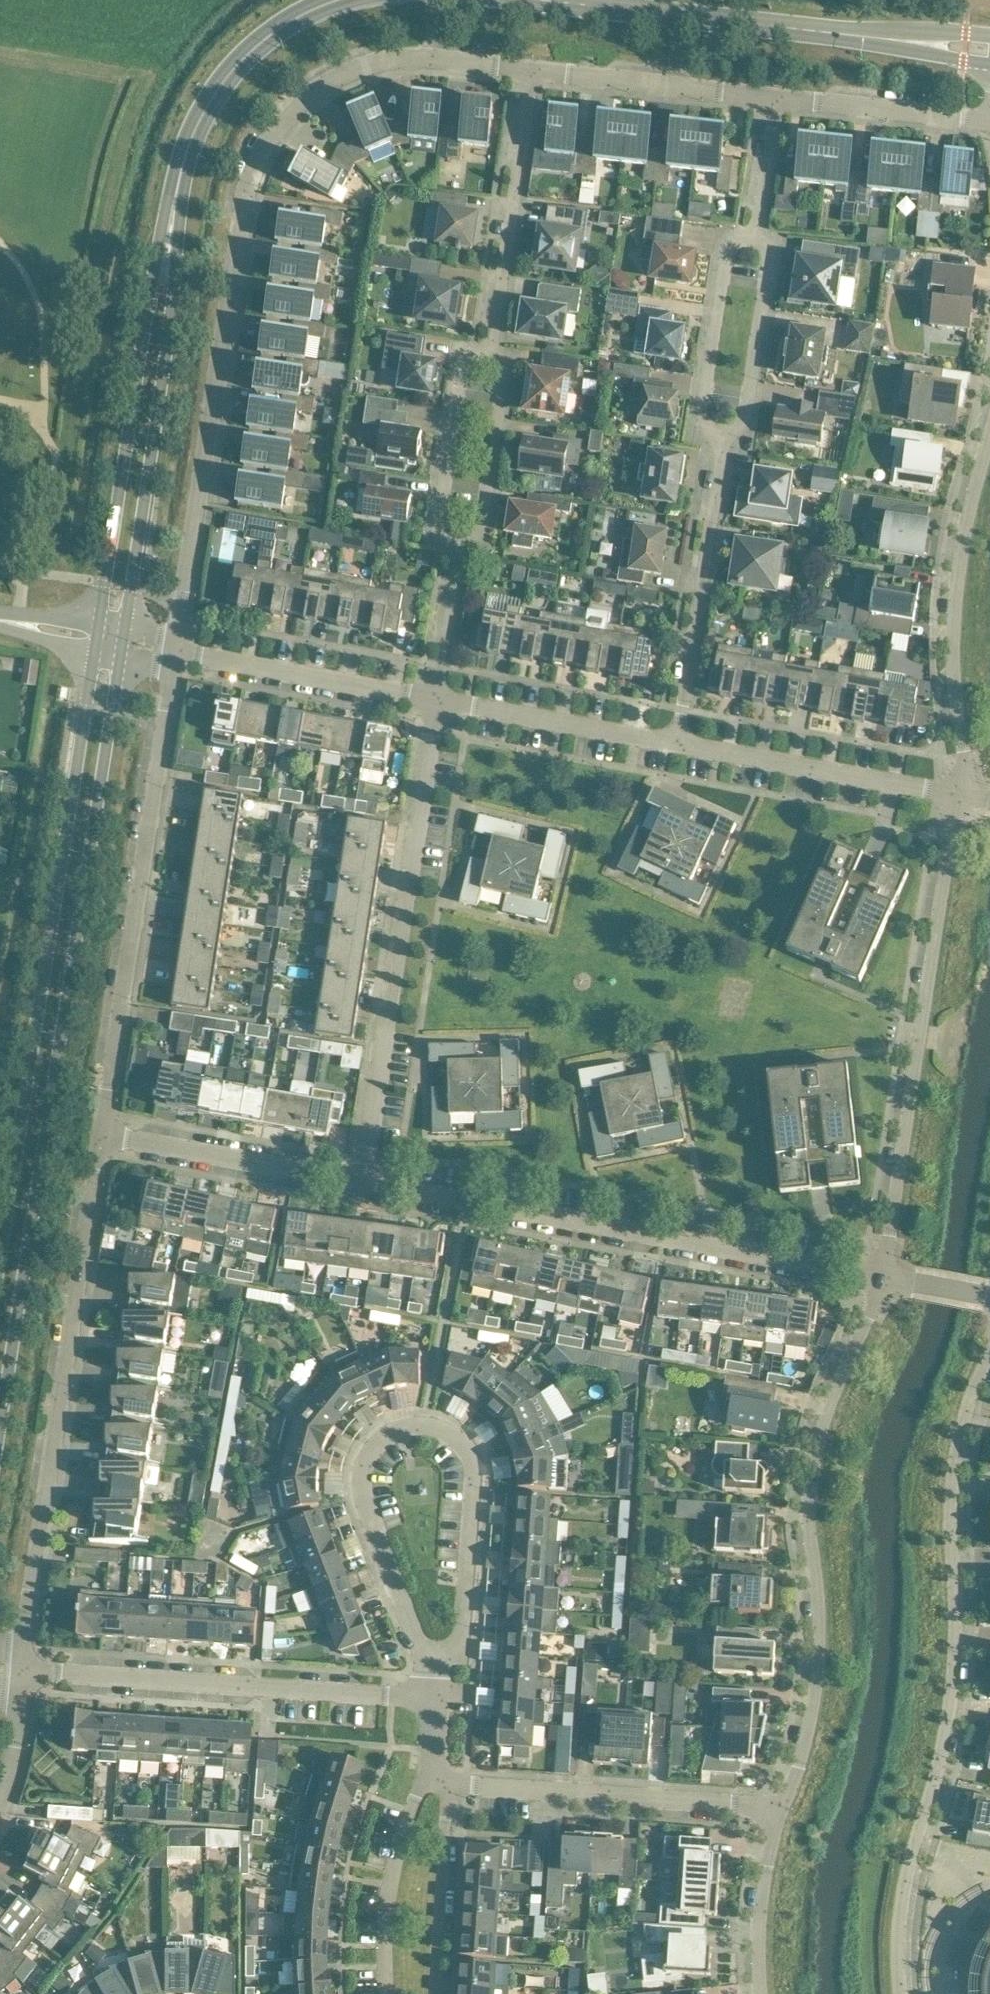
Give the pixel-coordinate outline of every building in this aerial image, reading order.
[(399,121),(386,127),(385,127),(392,142),(394,148),(401,144),(412,145),(413,140),(437,143),(442,99),(416,96),(413,123),(399,121)] [(493,104),(467,101),(464,128),(451,126),(447,159),(461,161),(463,145),(488,148),(493,104)] [(362,137),(339,146),(356,164),(371,157),(374,163),(396,154),(394,148),(392,142),(385,127),(386,127),(375,102),(351,112),(362,137)] [(571,173),(583,175),(587,142),(576,141),(579,114),(553,111),(548,155),(573,157),(571,173)] [(621,163),(626,119),(601,116),(598,143),(587,142),(583,175),(596,176),(598,160),(621,163)] [(652,122),(626,119),(621,163),(645,165),(644,181),(656,183),(660,150),(649,149),(652,122)] [(694,171),(699,127),(674,124),(671,151),(660,150),(656,183),(669,184),(670,168),(694,171)] [(724,130),(699,127),(694,171),(718,174),(717,190),(729,191),(733,158),(722,157),(724,130)] [(822,185),(827,142),(802,139),(799,166),(788,164),(784,197),(797,199),(799,183),(822,185)] [(857,205),(861,173),(850,171),(853,144),(827,142),(822,185),(837,187),(837,192),(846,193),(845,204),(857,205)] [(348,179),(356,164),(339,146),(328,168),(304,155),(292,178),(331,198),(343,176),(348,179)] [(895,194),(900,150),(875,147),(872,174),(861,173),(857,205),(870,207),(871,191),(895,194)] [(930,214),(934,181),(922,180),(926,153),(900,150),(895,194),(913,196),(912,201),(919,202),(917,212),(930,214)] [(984,171),(973,170),(974,158),(948,155),(945,182),(934,181),(930,214),(943,215),(944,199),(969,202),(970,190),(987,192),(984,171)] [(461,212),(463,198),(434,194),(432,209),(443,211),(438,243),(441,244),(441,247),(461,250),(461,247),(472,249),(477,215),(461,212)] [(857,205),(856,215),(869,217),(870,207),(857,205)] [(279,242),(305,247),(305,246),(322,249),(322,248),(326,225),(342,227),(344,213),(311,208),(309,221),(283,216),(279,242)] [(574,272),(578,246),(581,246),(581,248),(583,248),(588,211),(558,208),(558,209),(559,209),(556,231),(542,229),(536,266),(574,272)] [(684,222),(648,218),(643,247),(645,248),(644,255),(648,261),(656,262),(653,278),(690,284),(691,280),(693,281),(696,279),(697,272),(695,269),(693,269),(695,254),(673,251),(675,236),(681,237),(684,222)] [(836,307),(841,271),(856,274),(860,252),(816,245),(814,260),(799,258),(797,274),(798,275),(795,276),(793,280),(789,303),(807,306),(807,303),(836,307)] [(338,250),(322,248),(322,249),(305,246),(305,247),(303,258),(277,254),(273,280),(300,284),(300,283),(316,286),(317,285),(320,262),(336,264),(338,250)] [(889,249),(887,261),(905,264),(906,251),(889,249)] [(973,305),(979,306),(980,291),(973,290),(975,270),(935,266),(933,286),(931,285),(929,300),(935,301),(932,326),(970,331),(973,305)] [(423,282),(417,320),(455,326),(456,317),(461,318),(464,298),(459,297),(461,288),(423,282)] [(332,287),(317,285),(316,286),(300,283),(300,284),(298,295),(271,291),(267,317),(294,321),(294,320),(311,323),(311,322),(314,299),(330,301),(332,287)] [(570,313),(578,315),(582,291),(541,285),(539,300),(543,301),(542,306),(525,304),(523,311),(521,311),(518,314),(517,317),(516,320),(517,324),(518,327),(521,328),(520,335),(562,341),(566,311),(570,312),(570,313)] [(636,318),(640,294),(610,289),(606,313),(636,318)] [(657,357),(655,369),(663,370),(665,358),(680,361),(681,358),(684,355),(685,347),(683,344),(685,329),(670,327),(672,313),(642,309),(637,339),(651,341),(648,356),(657,357)] [(327,325),(311,322),(311,323),(294,320),(294,321),(292,332),(265,328),(261,354),(288,358),(305,360),(305,359),(309,336),(325,339),(327,325)] [(846,350),(870,354),(874,326),(850,322),(846,350)] [(789,345),(789,346),(788,356),(787,356),(787,358),(789,358),(787,374),(818,379),(821,365),(826,366),(829,349),(823,348),(825,334),(794,329),(791,345),(789,345)] [(420,360),(424,339),(388,334),(383,370),(402,373),(400,389),(431,394),(433,381),(437,380),(438,369),(436,367),(436,363),(420,360)] [(309,383),(310,375),(319,376),(321,362),(305,359),(305,360),(288,358),(286,369),(260,365),(256,391),(282,396),(282,395),(299,397),(301,385),(306,385),(309,383)] [(546,358),(544,374),(532,372),(529,388),(526,387),(523,407),(526,407),(526,409),(563,415),(568,379),(574,380),(577,363),(546,358)] [(965,396),(966,390),(942,386),(944,370),(906,365),(900,401),(914,407),(912,421),(954,428),(957,407),(962,408),(963,396),(965,396)] [(647,392),(649,380),(635,378),(631,401),(644,403),(642,416),(674,421),(675,418),(678,416),(679,410),(676,407),(678,397),(647,392)] [(812,406),(805,405),(805,406),(794,404),(793,410),(779,408),(778,417),(776,418),(774,419),(773,421),(773,422),(772,424),(772,426),(772,428),(773,429),(774,431),(775,432),(774,437),(801,441),(800,444),(816,446),(817,443),(821,444),(825,416),(854,421),(860,398),(822,392),(818,414),(811,413),(812,406)] [(315,399),(299,397),(282,395),(282,396),(281,407),(254,403),(250,429),(277,433),(277,432),(293,435),(294,434),(297,411),(313,413),(315,399)] [(421,439),(422,432),(394,427),(397,414),(367,409),(365,423),(382,426),(376,467),(406,472),(408,458),(418,459),(419,452),(422,446),(421,439)] [(896,448),(890,485),(935,492),(938,476),(939,476),(939,475),(937,475),(938,469),(940,469),(942,453),(931,451),(933,436),(893,430),(891,447),(896,448)] [(309,436),(294,434),(293,435),(277,432),(277,433),(275,444),(248,440),(244,466),(271,470),(271,469),(288,472),(288,471),(291,448),(307,450),(309,436)] [(592,432),(589,452),(600,453),(603,433),(592,432)] [(520,471),(563,477),(565,464),(578,466),(582,442),(555,438),(554,443),(525,439),(523,453),(519,452),(517,467),(521,467),(520,471)] [(681,478),(684,478),(687,458),(651,453),(649,467),(641,465),(638,482),(646,483),(644,499),(675,504),(678,486),(679,486),(681,478)] [(813,491),(838,495),(842,470),(817,466),(813,491)] [(304,474),(288,471),(288,472),(271,469),(271,470),(269,481),(242,477),(238,503),(282,510),(286,485),(302,488),(304,474)] [(788,497),(791,477),(758,472),(755,492),(743,490),(739,515),(771,520),(773,523),(781,524),(784,522),(796,524),(800,499),(788,497)] [(364,516),(407,523),(408,520),(411,517),(413,509),(410,505),(412,495),(384,491),(386,477),(362,473),(360,488),(368,489),(364,516)] [(573,501),(541,496),(539,508),(512,504),(511,506),(506,508),(504,518),(509,522),(507,533),(515,534),(513,546),(532,549),(534,537),(551,540),(556,511),(571,514),(573,501)] [(917,523),(919,507),(875,500),(871,523),(888,525),(883,551),(923,558),(924,554),(928,555),(930,541),(926,541),(929,524),(917,523)] [(264,609),(272,563),(280,522),(248,517),(244,538),(263,542),(258,570),(237,566),(234,583),(231,582),(228,603),(240,605),(239,610),(251,612),(252,607),(264,609)] [(631,569),(621,567),(619,581),(643,584),(645,572),(660,575),(663,560),(664,560),(664,558),(663,557),(664,550),(665,551),(665,548),(664,548),(667,533),(638,529),(631,569)] [(280,530),(278,542),(287,543),(289,531),(280,530)] [(346,535),(344,549),(353,550),(355,537),(346,535)] [(732,585),(775,591),(778,575),(783,576),(785,562),(780,561),(782,548),(739,541),(732,585)] [(813,543),(811,556),(823,557),(825,544),(813,543)] [(297,615),(305,569),(292,567),(291,576),(271,572),(273,563),(272,563),(264,609),(273,611),(272,616),(284,618),(285,613),(297,615)] [(516,566),(513,580),(523,582),(526,568),(516,566)] [(330,621),(338,575),(318,572),(319,569),(310,567),(310,570),(305,569),(297,615),(306,617),(305,622),(317,624),(318,619),(330,621)] [(530,571),(528,582),(539,584),(541,573),(530,571)] [(363,627),(371,581),(338,575),(330,621),(339,623),(338,628),(350,630),(351,625),(363,627)] [(854,627),(897,635),(900,619),(914,622),(920,584),(877,577),(877,578),(873,577),(869,578),(866,580),(865,584),(865,588),(867,591),(870,593),(874,594),(872,607),(859,605),(854,627)] [(372,582),(371,581),(363,627),(372,629),(371,634),(383,636),(384,631),(397,633),(399,622),(414,624),(421,590),(391,585),(390,594),(370,591),(372,582)] [(595,581),(593,591),(602,593),(603,583),(595,581)] [(643,590),(642,600),(661,603),(662,592),(643,590)] [(513,655),(521,609),(508,606),(506,615),(486,612),(483,628),(479,627),(475,648),(489,650),(488,655),(500,657),(501,652),(513,655)] [(818,607),(817,617),(838,621),(839,611),(818,607)] [(745,608),(743,619),(759,622),(761,610),(745,608)] [(546,661),(554,615),(541,612),(539,621),(520,618),(522,609),(521,609),(513,655),(522,656),(521,661),(533,663),(534,658),(546,661)] [(612,673),(620,627),(608,625),(610,614),(588,610),(587,621),(579,667),(588,668),(587,673),(599,675),(600,671),(612,673)] [(761,612),(759,622),(771,624),(773,614),(761,612)] [(579,667),(587,621),(554,615),(546,661),(555,662),(554,667),(566,669),(567,664),(579,667)] [(795,618),(793,629),(824,635),(826,623),(795,618)] [(828,623),(825,638),(837,640),(840,625),(828,623)] [(654,633),(620,627),(612,673),(621,674),(620,679),(632,681),(633,677),(648,679),(652,659),(649,659),(654,633)] [(745,697),(753,651),(720,645),(715,671),(712,670),(709,690),(721,693),(720,697),(732,700),(733,695),(745,697)] [(778,703),(786,657),(773,655),(772,664),(752,660),(754,651),(753,651),(745,697),(754,699),(753,703),(765,706),(766,701),(778,703)] [(468,654),(467,663),(476,664),(477,656),(468,654)] [(811,709),(820,663),(806,661),(805,670),(785,666),(787,657),(786,657),(778,703),(787,705),(786,709),(798,712),(799,707),(811,709)] [(844,715),(853,669),(840,667),(838,676),(818,672),(820,663),(811,709),(820,711),(820,715),(832,718),(832,713),(844,715)] [(877,721),(886,672),(885,675),(853,669),(844,715),(853,717),(852,721),(865,724),(865,719),(877,721)] [(887,672),(886,672),(877,721),(886,723),(886,728),(898,730),(899,725),(913,728),(917,707),(915,707),(917,695),(919,681),(906,679),(906,676),(887,672)] [(933,698),(931,684),(919,681),(917,695),(933,698)] [(235,747),(236,737),(243,703),(220,699),(212,743),(235,747)] [(258,741),(264,707),(243,703),(236,737),(258,741)] [(279,745),(285,711),(264,707),(258,741),(279,745)] [(300,749),(306,715),(285,711),(279,745),(277,755),(298,759),(300,749)] [(321,752),(328,719),(306,715),(300,749),(321,752)] [(343,756),(349,723),(328,719),(321,752),(343,756)] [(364,760),(370,726),(349,723),(343,756),(364,760)] [(370,726),(364,760),(362,770),(385,774),(393,731),(370,726)] [(532,770),(534,758),(520,756),(517,767),(532,770)] [(205,784),(228,787),(229,776),(207,772),(205,784)] [(249,791),(251,779),(239,777),(237,789),(249,791)] [(262,780),(251,779),(249,791),(260,792),(262,780)] [(292,791),(281,789),(270,788),(268,800),(290,803),(292,791)] [(637,827),(637,828),(678,847),(696,807),(696,806),(694,809),(688,806),(690,804),(656,788),(648,805),(655,808),(656,808),(664,812),(653,835),(637,827)] [(205,790),(202,812),(240,818),(243,796),(205,790)] [(304,793),(292,791),(290,803),(302,805),(304,793)] [(333,810),(335,798),(323,796),(322,808),(333,810)] [(346,800),(335,798),(333,810),(344,812),(346,800)] [(368,803),(356,801),(354,813),(366,815),(368,803)] [(389,807),(378,805),(376,816),(387,818),(389,807)] [(697,807),(696,807),(678,847),(718,865),(715,863),(718,857),(721,859),(736,825),(720,817),(716,825),(713,833),(690,822),(697,807)] [(237,839),(240,818),(202,812),(199,833),(237,839)] [(280,815),(279,825),(290,827),(291,817),(280,815)] [(494,838),(488,863),(471,859),(514,870),(520,843),(524,827),(523,827),(523,830),(516,828),(517,825),(481,816),(477,834),(485,836),(494,838)] [(349,818),(346,840),(384,846),(387,824),(349,818)] [(297,824),(296,834),(306,835),(308,825),(297,824)] [(288,836),(290,827),(279,825),(277,835),(288,836)] [(525,827),(524,827),(520,843),(514,870),(557,880),(554,879),(556,872),(558,873),(567,838),(549,833),(547,841),(545,850),(520,844),(525,827)] [(643,860),(666,871),(658,886),(659,887),(678,847),(637,828),(637,829),(640,830),(637,836),(634,834),(619,868),(636,876),(639,868),(643,860)] [(233,861),(237,839),(199,833),(196,855),(233,861)] [(305,845),(306,835),(296,834),(294,843),(305,845)] [(380,867),(384,846),(346,840),(343,862),(380,867)] [(860,983),(908,874),(882,862),(864,855),(836,842),(788,951),(816,964),(834,972),(860,983)] [(717,866),(718,865),(678,847),(659,887),(660,887),(661,884),(667,887),(666,890),(699,905),(707,889),(699,885),(691,882),(702,858),(717,866)] [(230,882),(233,861),(196,855),(192,877),(230,882)] [(274,857),(272,867),(283,869),(285,859),(274,857)] [(503,913),(508,896),(514,870),(471,859),(471,860),(473,861),(472,867),(469,866),(460,902),(478,906),(480,899),(482,890),(507,896),(503,913)] [(377,889),(380,867),(343,862),(339,883),(377,889)] [(290,866),(289,876),(300,878),(302,868),(290,866)] [(282,879),(283,869),(272,867),(271,877),(282,879)] [(557,881),(557,880),(514,870),(508,896),(503,913),(504,913),(505,910),(511,912),(510,914),(546,923),(551,905),(543,903),(543,904),(534,901),(540,877),(557,881)] [(298,888),(300,878),(289,876),(287,886),(298,888)] [(227,904),(230,882),(192,877),(189,898),(227,904)] [(374,911),(377,889),(339,883),(336,905),(374,911)] [(224,926),(227,904),(189,898),(186,920),(224,926)] [(370,932),(374,911),(336,905),(333,926),(370,932)] [(279,918),(281,908),(270,907),(268,917),(279,918)] [(292,910),(281,908),(279,918),(290,920),(292,910)] [(278,928),(279,918),(268,917),(267,927),(278,928)] [(289,930),(290,920),(279,918),(278,928),(289,930)] [(220,947),(224,926),(186,920),(182,942),(220,947)] [(367,954),(370,932),(333,926),(329,948),(367,954)] [(217,969),(220,947),(182,942),(179,963),(217,969)] [(261,943),(259,953),(270,955),(272,945),(261,943)] [(364,976),(367,954),(329,948),(326,970),(364,976)] [(277,952),(276,962),(287,963),(288,953),(277,952)] [(269,965),(270,955),(259,953),(258,963),(269,965)] [(285,973),(287,963),(276,962),(274,972),(285,973)] [(214,991),(217,969),(179,963),(176,985),(214,991)] [(360,997),(364,976),(326,970),(323,991),(360,997)] [(210,1012),(214,991),(176,985),(172,1006),(210,1012)] [(254,986),(253,996),(264,997),(265,987),(254,986)] [(357,1019),(360,997),(323,991),(319,1013),(357,1019)] [(280,1006),(282,996),(271,994),(269,1004),(280,1006)] [(262,1007),(264,997),(253,996),(251,1006),(262,1007)] [(279,1016),(280,1006),(269,1004),(268,1014),(279,1016)] [(189,1056),(192,1034),(195,1016),(173,1013),(170,1030),(181,1032),(178,1054),(189,1056)] [(354,1041),(357,1019),(319,1013),(316,1035),(354,1041)] [(215,1031),(217,1019),(205,1018),(203,1030),(215,1031)] [(236,1035),(238,1023),(217,1019),(215,1031),(236,1035)] [(258,1038),(259,1026),(248,1024),(246,1036),(258,1038)] [(271,1028),(259,1026),(258,1038),(269,1040),(271,1028)] [(299,1051),(301,1039),(290,1037),(288,1049),(299,1051)] [(301,1039),(299,1051),(321,1054),(323,1042),(301,1039)] [(343,1057),(345,1045),(323,1042),(321,1054),(343,1057)] [(476,1044),(475,1044),(475,1061),(476,1088),(520,1087),(520,1086),(518,1086),(517,1080),(520,1080),(519,1043),(501,1043),(501,1051),(501,1061),(476,1061),(476,1044)] [(475,1061),(475,1044),(474,1044),(474,1047),(468,1047),(468,1044),(431,1045),(431,1064),(440,1063),(439,1063),(449,1063),(449,1088),(432,1089),(476,1088),(475,1061)] [(345,1045),(343,1057),(363,1060),(364,1048),(345,1045)] [(653,1075),(628,1080),(625,1063),(624,1063),(627,1080),(633,1106),(676,1098),(676,1097),(673,1098),(672,1091),(675,1091),(667,1055),(649,1058),(651,1066),(653,1075)] [(178,1110),(185,1076),(186,1066),(164,1062),(156,1106),(178,1110)] [(200,1114),(208,1067),(187,1063),(186,1066),(185,1076),(178,1110),(200,1114)] [(633,1106),(627,1080),(624,1063),(624,1066),(618,1067),(617,1064),(581,1072),(584,1090),(592,1088),(601,1086),(606,1111),(589,1114),(589,1115),(633,1106)] [(860,1185),(847,1066),(819,1069),(799,1072),(769,1075),(782,1193),(812,1190),(812,1189),(830,1187),(830,1188),(832,1188),(860,1185)] [(221,1118),(227,1084),(230,1070),(208,1067),(200,1114),(221,1118)] [(242,1122),(251,1074),(230,1070),(227,1084),(221,1118),(242,1122)] [(263,1126),(270,1092),(272,1078),(251,1074),(242,1122),(263,1126)] [(306,1133),(314,1090),(314,1086),(293,1082),(291,1096),(285,1129),(306,1133)] [(520,1088),(520,1087),(476,1088),(477,1115),(478,1132),(478,1129),(485,1129),(485,1132),(522,1131),(521,1113),(513,1113),(504,1113),(503,1088),(520,1088)] [(477,1115),(476,1088),(432,1089),(432,1090),(435,1090),(435,1096),(432,1096),(433,1133),(452,1133),(452,1125),(451,1125),(451,1116),(477,1115),(477,1132),(478,1132),(477,1115)] [(345,1095),(314,1090),(306,1133),(329,1137),(331,1124),(340,1125),(345,1095)] [(285,1129),(291,1096),(270,1092),(263,1126),(285,1129)] [(676,1099),(676,1098),(633,1106),(641,1150),(642,1150),(641,1147),(648,1145),(648,1148),(684,1141),(681,1124),(673,1125),(664,1127),(659,1102),(676,1099)] [(641,1150),(633,1106),(589,1115),(592,1115),(593,1121),(591,1122),(598,1158),(616,1155),(614,1146),(612,1138),(637,1133),(641,1150)] [(162,1233),(172,1189),(146,1183),(142,1203),(145,1204),(140,1228),(162,1233)] [(183,1238),(193,1193),(172,1189),(162,1233),(183,1238)] [(204,1242),(214,1198),(193,1193),(183,1238),(204,1242)] [(228,1236),(235,1203),(214,1198),(204,1242),(225,1247),(228,1236)] [(249,1240),(256,1208),(235,1203),(228,1236),(249,1240)] [(277,1213),(256,1208),(249,1240),(246,1253),(268,1258),(279,1211),(278,1211),(277,1213)] [(306,1263),(312,1218),(291,1215),(291,1213),(290,1213),(284,1260),(306,1263)] [(328,1266),(334,1221),(312,1218),(306,1263),(328,1266)] [(349,1269),(355,1224),(334,1221),(328,1266),(349,1269)] [(370,1272),(377,1227),(355,1224),(349,1269),(370,1272)] [(392,1275),(398,1230),(377,1227),(370,1272),(392,1275)] [(413,1278),(419,1233),(398,1230),(392,1275),(413,1278)] [(446,1236),(419,1233),(413,1278),(436,1281),(439,1257),(443,1257),(446,1236)] [(493,1292),(504,1248),(478,1242),(473,1262),(477,1263),(471,1287),(493,1292)] [(153,1272),(157,1250),(128,1245),(124,1267),(153,1272)] [(514,1297),(525,1253),(504,1248),(493,1292),(514,1297)] [(536,1300),(546,1258),(525,1253),(514,1297),(535,1302),(536,1300)] [(557,1305),(567,1262),(546,1258),(536,1300),(557,1305)] [(197,1274),(199,1265),(186,1262),(184,1272),(197,1274)] [(578,1310),(588,1267),(567,1262),(557,1305),(578,1310)] [(169,1265),(156,1263),(154,1272),(167,1274),(169,1265)] [(212,1267),(199,1265),(197,1274),(210,1276),(212,1267)] [(601,1305),(609,1272),(588,1267),(578,1310),(599,1315),(601,1305)] [(240,1282),(241,1272),(228,1270),(227,1279),(240,1282)] [(254,1275),(241,1272),(240,1282),(253,1284),(254,1275)] [(619,1321),(630,1277),(609,1272),(601,1305),(621,1309),(618,1321),(619,1321)] [(192,1280),(177,1277),(131,1277),(131,1292),(133,1292),(130,1315),(125,1315),(171,1316),(186,1318),(192,1280)] [(651,1282),(630,1277),(619,1321),(642,1327),(652,1280),(651,1280),(651,1282)] [(302,1293),(303,1284),(290,1281),(289,1291),(302,1293)] [(681,1320),(685,1287),(663,1284),(664,1282),(663,1282),(658,1317),(681,1320)] [(316,1286),(303,1284),(302,1293),(315,1295),(316,1286)] [(702,1323),(706,1290),(685,1287),(681,1320),(679,1332),(700,1335),(702,1323)] [(281,1305),(283,1296),(249,1289),(247,1299),(267,1302),(281,1305)] [(722,1338),(728,1293),(706,1290),(702,1323),(722,1326),(720,1338),(722,1338)] [(743,1341),(749,1296),(728,1293),(722,1338),(743,1341)] [(343,1307),(345,1297),(332,1295),(330,1304),(343,1307)] [(387,1308),(388,1299),(367,1295),(366,1305),(387,1308)] [(295,1307),(297,1298),(283,1296),(281,1305),(295,1307)] [(764,1344),(771,1298),(749,1296),(743,1341),(764,1344)] [(358,1300),(345,1297),(343,1307),(356,1309),(358,1300)] [(786,1347),(792,1301),(771,1298),(764,1344),(766,1344),(766,1342),(785,1344),(785,1347),(786,1347)] [(401,1302),(388,1299),(387,1309),(400,1311),(401,1302)] [(818,1305),(792,1301),(786,1347),(808,1350),(812,1325),(815,1326),(818,1305)] [(410,1303),(408,1313),(421,1315),(423,1306),(410,1303)] [(385,1324),(386,1315),(372,1312),(371,1321),(385,1324)] [(165,1353),(171,1316),(125,1315),(125,1330),(127,1330),(124,1352),(120,1352),(120,1353),(165,1353)] [(401,1317),(386,1315),(385,1324),(399,1326),(401,1317)] [(486,1327),(487,1318),(474,1315),(473,1324),(486,1327)] [(500,1320),(487,1318),(486,1327),(499,1329),(500,1320)] [(528,1334),(530,1325),(517,1323),(515,1332),(528,1334)] [(829,1324),(824,1334),(833,1338),(837,1328),(829,1324)] [(543,1328),(530,1325),(528,1334),(541,1337),(543,1328)] [(493,1344),(495,1335),(481,1332),(479,1341),(493,1344)] [(509,1337),(495,1335),(493,1344),(507,1346),(509,1337)] [(570,1347),(571,1338),(558,1336),(557,1345),(570,1347)] [(585,1341),(571,1338),(570,1347),(583,1350),(585,1341)] [(613,1350),(615,1341),(602,1338),(600,1348),(613,1350)] [(628,1343),(615,1341),(613,1350),(626,1352),(628,1343)] [(588,1352),(557,1346),(577,1367),(580,1365),(587,1359),(588,1352)] [(662,1359),(675,1361),(677,1352),(663,1349),(662,1359)] [(397,1388),(390,1352),(362,1364),(375,1392),(384,1388),(384,1391),(397,1388)] [(421,1352),(390,1352),(397,1388),(410,1385),(410,1383),(420,1383),(421,1367),(422,1354),(421,1352)] [(587,1359),(580,1365),(639,1374),(640,1361),(588,1352),(587,1359)] [(159,1391),(165,1353),(120,1353),(119,1367),(122,1368),(118,1390),(114,1390),(159,1391)] [(375,1392),(362,1364),(357,1353),(337,1362),(342,1373),(335,1376),(355,1403),(367,1397),(366,1396),(375,1392)] [(696,1365),(698,1356),(685,1353),(683,1362),(696,1365)] [(465,1396),(483,1363),(453,1355),(451,1357),(448,1369),(449,1369),(445,1385),(455,1387),(453,1390),(465,1396)] [(711,1358),(698,1356),(696,1365),(709,1367),(711,1358)] [(486,1406),(505,1383),(511,1377),(510,1376),(486,1357),(483,1363),(465,1396),(477,1402),(478,1400),(486,1406)] [(216,1361),(214,1372),(226,1375),(228,1363),(216,1361)] [(738,1373),(740,1363),(727,1361),(725,1370),(738,1373)] [(753,1366),(740,1363),(738,1373),(751,1375),(753,1366)] [(355,1403),(335,1376),(326,1364),(304,1390),(306,1392),(315,1400),(339,1419),(345,1412),(346,1413),(355,1403)] [(501,1423),(528,1403),(540,1394),(513,1372),(510,1376),(511,1377),(505,1383),(486,1406),(493,1412),(491,1414),(501,1423)] [(780,1386),(782,1376),(769,1374),(767,1383),(780,1386)] [(780,1386),(793,1388),(795,1379),(782,1376),(780,1386)] [(242,1379),(233,1377),(230,1391),(239,1393),(242,1379)] [(769,1407),(773,1385),(726,1377),(726,1378),(728,1378),(722,1408),(732,1410),(729,1426),(733,1427),(732,1431),(745,1434),(746,1429),(776,1435),(781,1409),(769,1407)] [(153,1428),(159,1391),(114,1390),(114,1405),(116,1405),(112,1427),(108,1427),(108,1428),(153,1428)] [(234,1418),(239,1393),(230,1391),(222,1435),(231,1437),(237,1438),(240,1419),(234,1418)] [(333,1426),(339,1419),(315,1400),(306,1392),(285,1417),(288,1418),(296,1423),(329,1440),(335,1428),(333,1426)] [(540,1431),(559,1422),(540,1394),(528,1403),(501,1423),(507,1435),(509,1434),(510,1436),(512,1443),(540,1431)] [(323,1452),(329,1440),(296,1423),(288,1418),(279,1449),(289,1452),(318,1460),(320,1450),(323,1452)] [(559,1422),(540,1431),(512,1443),(516,1451),(513,1452),(516,1465),(552,1458),(546,1443),(564,1435),(559,1422)] [(623,1427),(622,1443),(635,1444),(636,1427),(623,1427)] [(147,1466),(153,1428),(108,1428),(108,1442),(110,1443),(106,1465),(102,1465),(102,1466),(147,1466)] [(231,1437),(222,1435),(214,1478),(223,1480),(226,1465),(231,1437)] [(766,1477),(767,1476),(768,1475),(769,1473),(769,1471),(769,1470),(769,1468),(768,1466),(767,1465),(766,1464),(764,1463),(763,1462),(761,1462),(760,1462),(759,1463),(758,1463),(756,1464),(754,1466),(749,1460),(750,1445),(716,1443),(715,1459),(714,1460),(713,1462),(712,1464),(712,1466),(712,1468),(713,1470),(714,1472),(715,1474),(717,1475),(718,1477),(720,1477),(722,1478),(725,1478),(724,1491),(764,1494),(766,1477)] [(619,1445),(617,1474),(633,1475),(635,1445),(619,1445)] [(316,1469),(318,1460),(289,1452),(281,1481),(318,1482),(319,1469),(316,1469)] [(569,1456),(552,1458),(516,1465),(518,1478),(521,1478),(521,1488),(567,1490),(569,1456)] [(142,1503),(147,1466),(102,1466),(102,1481),(104,1481),(101,1503),(96,1503),(142,1503)] [(221,1494),(223,1480),(214,1478),(212,1492),(221,1494)] [(317,1506),(315,1495),(318,1496),(318,1482),(281,1481),(267,1481),(274,1518),(288,1514),(287,1512),(317,1506)] [(549,1520),(551,1496),(520,1494),(519,1504),(518,1504),(517,1518),(549,1520)] [(208,1517),(217,1521),(220,1501),(211,1499),(208,1517)] [(765,1528),(766,1519),(737,1517),(738,1506),(740,1506),(740,1505),(678,1500),(677,1514),(719,1517),(718,1521),(714,1520),(714,1522),(717,1522),(715,1550),(712,1550),(712,1551),(763,1555),(763,1549),(768,1550),(768,1548),(771,1548),(773,1530),(770,1530),(770,1528),(765,1528)] [(619,1525),(629,1526),(630,1502),(621,1501),(619,1525)] [(136,1542),(142,1503),(96,1503),(96,1517),(98,1518),(95,1540),(90,1540),(90,1542),(136,1542)] [(291,1522),(299,1544),(330,1533),(325,1520),(323,1521),(319,1511),(291,1522)] [(557,1543),(559,1520),(549,1520),(517,1518),(516,1531),(518,1531),(517,1540),(557,1543)] [(628,1539),(629,1526),(619,1525),(619,1538),(628,1539)] [(338,1554),(333,1542),(331,1542),(328,1534),(330,1534),(330,1533),(299,1544),(291,1547),(299,1569),(307,1566),(338,1554)] [(560,1566),(561,1544),(557,1543),(517,1540),(516,1550),(514,1550),(513,1563),(555,1566),(560,1566)] [(109,1563),(110,1551),(76,1548),(75,1560),(109,1563)] [(121,1551),(110,1551),(109,1563),(120,1563),(121,1551)] [(243,1569),(247,1561),(236,1554),(231,1562),(243,1569)] [(343,1567),(338,1554),(307,1566),(315,1587),(346,1576),(345,1575),(343,1576),(340,1567),(343,1567)] [(617,1557),(616,1570),(626,1571),(626,1558),(617,1557)] [(139,1570),(152,1571),(153,1560),(140,1559),(139,1570)] [(153,1560),(152,1571),(164,1571),(165,1560),(153,1560)] [(259,1568),(247,1561),(243,1569),(254,1576),(259,1568)] [(195,1574),(196,1562),(183,1562),(182,1573),(195,1574)] [(208,1563),(196,1562),(195,1574),(207,1574),(208,1563)] [(554,1589),(555,1566),(513,1563),(512,1576),(514,1576),(514,1586),(544,1588),(554,1589)] [(763,1568),(763,1566),(713,1563),(713,1564),(717,1564),(717,1572),(714,1571),(713,1577),(712,1577),(712,1578),(713,1578),(711,1605),(740,1607),(740,1611),(739,1611),(739,1612),(761,1614),(761,1613),(760,1612),(760,1608),(771,1609),(773,1581),(761,1580),(762,1568),(763,1568)] [(216,1582),(228,1582),(229,1568),(223,1564),(217,1564),(216,1582)] [(625,1584),(626,1571),(616,1570),(615,1593),(624,1594),(625,1584)] [(254,1582),(243,1576),(237,1585),(248,1592),(254,1582)] [(352,1597),(349,1589),(350,1588),(346,1576),(315,1587),(306,1590),(314,1612),(318,1610),(323,1608),(354,1597),(353,1596),(352,1597)] [(558,1612),(560,1589),(554,1589),(544,1588),(514,1586),(513,1595),(510,1595),(509,1608),(542,1611),(558,1612)] [(268,1587),(267,1600),(276,1601),(277,1588),(268,1587)] [(104,1636),(107,1593),(98,1592),(98,1591),(82,1590),(79,1632),(83,1637),(95,1638),(95,1635),(103,1635),(103,1636),(104,1636)] [(126,1638),(128,1595),(107,1593),(104,1636),(117,1637),(117,1636),(123,1636),(125,1637),(125,1638),(126,1638)] [(147,1639),(149,1604),(129,1603),(129,1595),(128,1595),(126,1638),(138,1639),(138,1637),(145,1638),(146,1638),(146,1639),(147,1639)] [(358,1609),(354,1597),(318,1610),(326,1632),(332,1630),(360,1619),(357,1610),(358,1609)] [(169,1641),(172,1598),(171,1598),(170,1606),(149,1604),(147,1639),(160,1640),(160,1639),(168,1640),(168,1641),(169,1641)] [(190,1642),(193,1599),(172,1598),(169,1641),(181,1642),(182,1640),(190,1641),(189,1642),(190,1642)] [(212,1644),(215,1598),(214,1598),(214,1601),(193,1599),(190,1642),(203,1643),(203,1642),(211,1643),(211,1644),(212,1644)] [(233,1645),(236,1600),(215,1598),(212,1644),(225,1645),(225,1643),(233,1644),(233,1645)] [(258,1612),(236,1610),(237,1600),(236,1600),(233,1645),(246,1646),(246,1645),(256,1646),(258,1612)] [(275,1614),(276,1601),(267,1600),(266,1613),(275,1614)] [(614,1603),(613,1616),(622,1617),(623,1603),(614,1603)] [(556,1635),(558,1612),(542,1611),(509,1608),(508,1622),(511,1622),(510,1631),(540,1634),(556,1635)] [(622,1617),(613,1616),(612,1629),(622,1630),(622,1617)] [(372,1640),(367,1626),(363,1628),(360,1619),(332,1630),(340,1652),(342,1651),(343,1655),(360,1656),(356,1646),(370,1640),(371,1641),(372,1640)] [(265,1623),(264,1636),(274,1637),(275,1624),(265,1623)] [(774,1676),(776,1647),(766,1647),(766,1650),(759,1649),(761,1630),(717,1627),(714,1672),(774,1676)] [(539,1656),(540,1634),(510,1631),(509,1641),(507,1641),(506,1654),(539,1656)] [(273,1650),(274,1637),(264,1636),(264,1649),(273,1650)] [(575,1648),(584,1649),(585,1637),(576,1636),(575,1648)] [(586,1644),(585,1662),(604,1663),(605,1646),(586,1644)] [(372,1647),(363,1651),(369,1666),(378,1662),(372,1647)] [(537,1679),(539,1656),(506,1654),(505,1667),(507,1667),(507,1677),(537,1679)] [(585,1664),(583,1680),(598,1681),(599,1665),(585,1664)] [(568,1668),(567,1681),(576,1682),(577,1669),(568,1668)] [(550,1692),(551,1680),(537,1679),(507,1677),(506,1686),(504,1686),(503,1699),(535,1702),(536,1691),(550,1692)] [(658,1698),(657,1714),(671,1715),(672,1699),(673,1683),(660,1680),(658,1698)] [(576,1682),(567,1681),(566,1694),(575,1695),(576,1682)] [(717,1714),(713,1728),(764,1733),(767,1717),(766,1717),(766,1718),(762,1717),(763,1704),(746,1703),(747,1692),(752,1692),(752,1691),(713,1689),(712,1702),(724,1703),(723,1715),(717,1714)] [(534,1724),(535,1702),(503,1699),(502,1713),(504,1713),(503,1722),(534,1724)] [(622,1762),(626,1712),(598,1710),(598,1715),(586,1714),(584,1742),(597,1743),(595,1763),(594,1763),(594,1764),(612,1766),(612,1761),(622,1762)] [(663,1747),(665,1719),(653,1719),(653,1714),(626,1712),(622,1762),(633,1763),(632,1767),(650,1768),(650,1767),(649,1767),(650,1746),(663,1747)] [(686,1722),(686,1712),(684,1712),(674,1712),(673,1722),(686,1722)] [(96,1751),(99,1716),(98,1716),(98,1717),(90,1717),(90,1714),(78,1713),(73,1717),(70,1751),(87,1752),(87,1751),(96,1751)] [(564,1727),(573,1728),(574,1714),(565,1714),(564,1727)] [(117,1761),(120,1718),(119,1718),(119,1719),(111,1718),(111,1717),(99,1716),(96,1751),(95,1759),(117,1761)] [(139,1762),(142,1719),(141,1719),(141,1720),(139,1720),(133,1720),(133,1719),(120,1718),(117,1761),(139,1762)] [(160,1764),(163,1721),(162,1721),(162,1722),(154,1721),(154,1720),(142,1719),(139,1762),(160,1764)] [(182,1765),(185,1722),(184,1722),(184,1723),(176,1723),(176,1722),(163,1721),(160,1764),(161,1764),(161,1756),(182,1757),(181,1765),(182,1765)] [(203,1767),(206,1724),(205,1724),(205,1725),(197,1724),(197,1723),(185,1722),(182,1765),(203,1767)] [(532,1748),(534,1724),(503,1722),(503,1732),(499,1731),(498,1746),(499,1746),(515,1747),(515,1759),(530,1760),(530,1748),(532,1748)] [(225,1768),(228,1725),(227,1725),(227,1726),(219,1726),(219,1725),(206,1724),(203,1767),(224,1768),(225,1768)] [(241,1726),(228,1725),(225,1768),(224,1768),(224,1772),(247,1774),(250,1728),(240,1727),(241,1726)] [(572,1741),(573,1728),(564,1727),(563,1740),(572,1741)] [(761,1749),(764,1733),(713,1728),(709,1744),(721,1747),(720,1760),(705,1759),(702,1772),(742,1775),(742,1774),(737,1773),(738,1762),(754,1764),(755,1748),(759,1748),(759,1749),(761,1749)] [(266,1762),(276,1764),(278,1742),(258,1741),(257,1761),(266,1762)] [(322,1753),(315,1776),(355,1788),(359,1777),(355,1776),(357,1768),(359,1768),(360,1765),(322,1753)] [(256,1769),(255,1784),(264,1785),(265,1770),(256,1769)] [(305,1797),(347,1810),(348,1807),(345,1806),(348,1798),(352,1800),(355,1788),(315,1776),(312,1775),(305,1797)] [(263,1800),(264,1785),(255,1784),(254,1799),(263,1800)] [(970,1823),(975,1824),(974,1833),(989,1836),(989,1799),(975,1796),(970,1823)] [(346,1813),(347,1810),(305,1797),(298,1820),(309,1823),(340,1831),(344,1820),(341,1819),(344,1812),(346,1813)] [(91,1822),(92,1809),(48,1806),(47,1819),(91,1822)] [(135,1819),(136,1808),(123,1807),(122,1818),(135,1819)] [(148,1809),(136,1808),(135,1819),(147,1820),(148,1809)] [(103,1810),(92,1809),(91,1822),(103,1823),(103,1810)] [(178,1822),(179,1811),(166,1810),(165,1821),(178,1822)] [(191,1812),(179,1811),(178,1822),(190,1823),(191,1812)] [(221,1825),(221,1814),(209,1813),(208,1824),(221,1825)] [(246,1827),(247,1816),(221,1814),(221,1825),(246,1827)] [(251,1836),(260,1837),(262,1822),(252,1821),(251,1836)] [(338,1842),(340,1831),(309,1823),(305,1845),(297,1843),(297,1844),(336,1852),(336,1850),(334,1849),(336,1842),(338,1842)] [(41,1831),(31,1850),(76,1872),(85,1856),(90,1858),(100,1838),(71,1827),(65,1839),(64,1838),(62,1842),(41,1831)] [(166,1835),(167,1848),(205,1848),(205,1830),(169,1830),(166,1835)] [(239,1832),(205,1830),(205,1848),(239,1848),(239,1832)] [(592,1874),(595,1835),(576,1834),(576,1836),(566,1835),(565,1860),(551,1859),(552,1846),(550,1846),(546,1908),(563,1909),(564,1886),(577,1887),(578,1873),(592,1874)] [(167,1848),(166,1835),(148,1863),(156,1868),(167,1869),(167,1848)] [(614,1836),(595,1835),(592,1874),(620,1875),(619,1889),(636,1890),(639,1840),(638,1840),(637,1849),(623,1848),(624,1839),(614,1838),(614,1836)] [(681,1860),(679,1883),(719,1886),(719,1882),(718,1882),(718,1874),(720,1874),(721,1856),(709,1855),(710,1841),(666,1838),(665,1859),(681,1860)] [(529,1842),(527,1872),(533,1873),(543,1873),(544,1843),(529,1842)] [(335,1855),(336,1852),(297,1844),(292,1867),(331,1874),(334,1863),(331,1862),(333,1855),(335,1855)] [(469,1859),(468,1869),(501,1871),(501,1870),(499,1870),(500,1848),(498,1848),(499,1845),(484,1844),(483,1847),(468,1846),(466,1846),(465,1859),(469,1859)] [(239,1845),(239,1860),(248,1860),(248,1845),(239,1845)] [(76,1872),(31,1850),(22,1869),(43,1880),(41,1883),(42,1883),(36,1894),(63,1912),(63,1911),(73,1892),(68,1889),(76,1872)] [(248,1875),(248,1860),(239,1860),(239,1875),(248,1875)] [(330,1885),(331,1874),(292,1867),(289,1891),(328,1895),(329,1893),(326,1892),(327,1885),(330,1885)] [(500,1893),(501,1871),(468,1869),(468,1878),(466,1878),(465,1890),(500,1893)] [(542,1887),(543,1873),(533,1873),(533,1886),(542,1887)] [(718,1889),(719,1886),(679,1883),(678,1906),(661,1905),(660,1925),(704,1929),(705,1915),(717,1915),(718,1897),(717,1897),(717,1888),(718,1889)] [(498,1914),(500,1893),(465,1890),(464,1902),(466,1902),(465,1912),(498,1914)] [(325,1906),(326,1898),(328,1899),(328,1895),(289,1891),(289,1892),(297,1893),(294,1914),(284,1914),(326,1917),(326,1914),(327,1906),(325,1906)] [(36,1894),(29,1904),(28,1904),(26,1906),(7,1892),(0,1901),(0,1913),(34,1939),(45,1925),(53,1931),(67,1914),(63,1911),(63,1912),(36,1894)] [(245,1897),(245,1912),(254,1912),(254,1897),(245,1897)] [(530,1916),(540,1917),(540,1905),(531,1904),(530,1916)] [(257,1912),(254,1912),(245,1912),(245,1936),(257,1937),(257,1912)] [(497,1935),(498,1914),(465,1912),(465,1921),(463,1921),(462,1933),(497,1935)] [(0,1913),(0,1963),(13,1975),(26,1958),(22,1954),(34,1939),(0,1913)] [(326,1920),(326,1917),(284,1914),(283,1938),(325,1940),(325,1936),(323,1936),(323,1929),(325,1929),(326,1920)] [(547,1914),(546,1928),(571,1929),(572,1916),(547,1914)] [(709,1974),(711,1949),(712,1949),(712,1948),(699,1947),(700,1930),(706,1930),(706,1929),(704,1929),(660,1925),(646,1924),(647,1944),(666,1946),(665,1957),(656,1958),(658,1981),(682,1978),(682,1974),(710,1976),(710,1974),(709,1974)] [(535,1938),(544,1939),(545,1927),(535,1926),(535,1938)] [(497,1936),(497,1935),(462,1933),(461,1945),(463,1945),(462,1956),(507,1958),(509,1937),(497,1936)] [(989,1935),(985,1940),(982,1946),(983,1947),(984,1945),(989,1949),(989,1933),(989,1935)] [(322,1950),(323,1942),(325,1942),(325,1940),(283,1938),(277,1938),(277,1962),(293,1962),(324,1961),(325,1950),(322,1950)] [(93,1945),(85,1954),(98,1966),(106,1956),(93,1945)] [(205,1953),(205,1947),(167,1947),(167,1952),(167,1993),(183,1993),(194,1993),(205,1953)] [(245,1962),(254,1962),(254,1947),(245,1947),(245,1962)] [(166,1952),(144,1952),(146,1958),(130,1962),(130,1961),(139,1993),(167,1993),(167,1952),(166,1952)] [(205,1953),(194,1993),(195,1993),(198,1993),(234,1993),(234,1956),(222,1953),(220,1959),(205,1955),(205,1954),(205,1953)] [(130,1961),(108,1967),(111,1973),(97,1981),(97,1980),(96,1980),(105,1993),(139,1993),(130,1961)] [(325,1964),(324,1961),(293,1962),(294,1986),(328,1984),(327,1973),(323,1973),(322,1964),(325,1964)] [(494,1986),(495,1964),(460,1961),(459,1974),(461,1974),(460,1984),(494,1986)] [(254,1977),(254,1962),(245,1962),(245,1977),(254,1977)] [(0,1963),(0,1993),(17,1978),(13,1975),(0,1963)] [(607,1974),(588,1976),(590,1993),(610,1993),(607,1974)] [(578,1992),(579,1979),(570,1978),(569,1991),(578,1992)] [(96,1980),(77,1992),(79,1993),(105,1993),(96,1980)] [(64,1982),(46,1991),(47,1993),(70,1993),(64,1982)] [(328,1984),(294,1986),(294,1993),(328,1993),(328,1984)] [(494,1986),(460,1984),(460,1993),(458,1993),(493,1993),(494,1986)]
